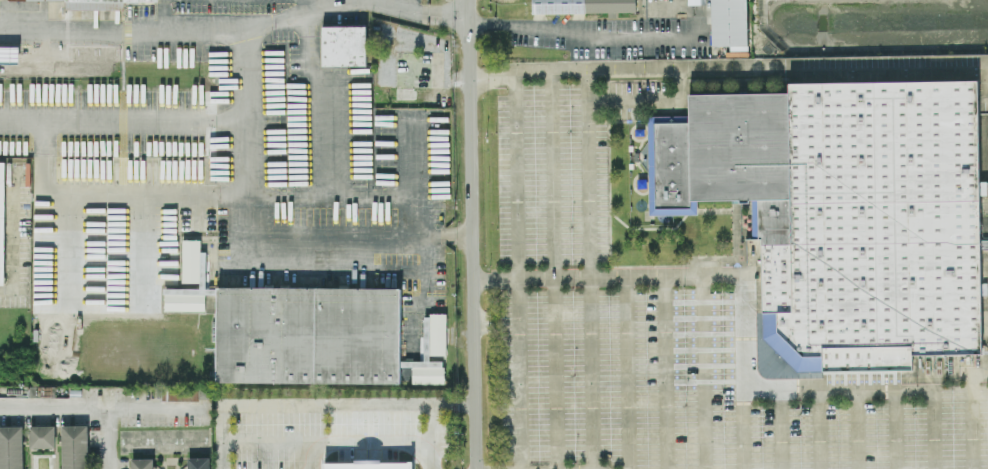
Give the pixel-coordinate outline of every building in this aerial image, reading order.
[(66,2),(66,11),(124,11),(124,3),(157,3),(157,0),(9,0),(9,2),(66,2)] [(533,15),(636,14),(636,0),(533,0),(533,15)] [(713,48),(732,47),(732,51),(749,51),(748,0),(712,0),(713,48)] [(367,27),(322,28),(323,68),(367,68),(367,27)] [(978,83),(980,354),(913,355),(913,369),(798,371),(762,339),(761,240),(750,240),(750,202),(692,201),(691,209),(655,208),(654,124),(689,122),(689,95),(788,94),(788,85),(978,83)] [(200,241),(182,241),(182,284),(200,284),(200,241)] [(165,312),(206,313),(206,295),(217,295),(217,290),(206,290),(206,267),(202,267),(202,260),(206,260),(206,253),(201,253),(201,292),(165,291),(165,312)] [(218,383),(218,288),(402,288),(402,383),(218,383)] [(88,426),(62,427),(63,468),(89,468),(88,426)] [(0,427),(0,468),(24,468),(23,427),(0,427)] [(31,450),(56,449),(56,427),(30,427),(31,450)] [(188,468),(211,468),(211,459),(188,459),(188,468)] [(154,460),(132,460),(132,468),(154,468),(154,460)]
